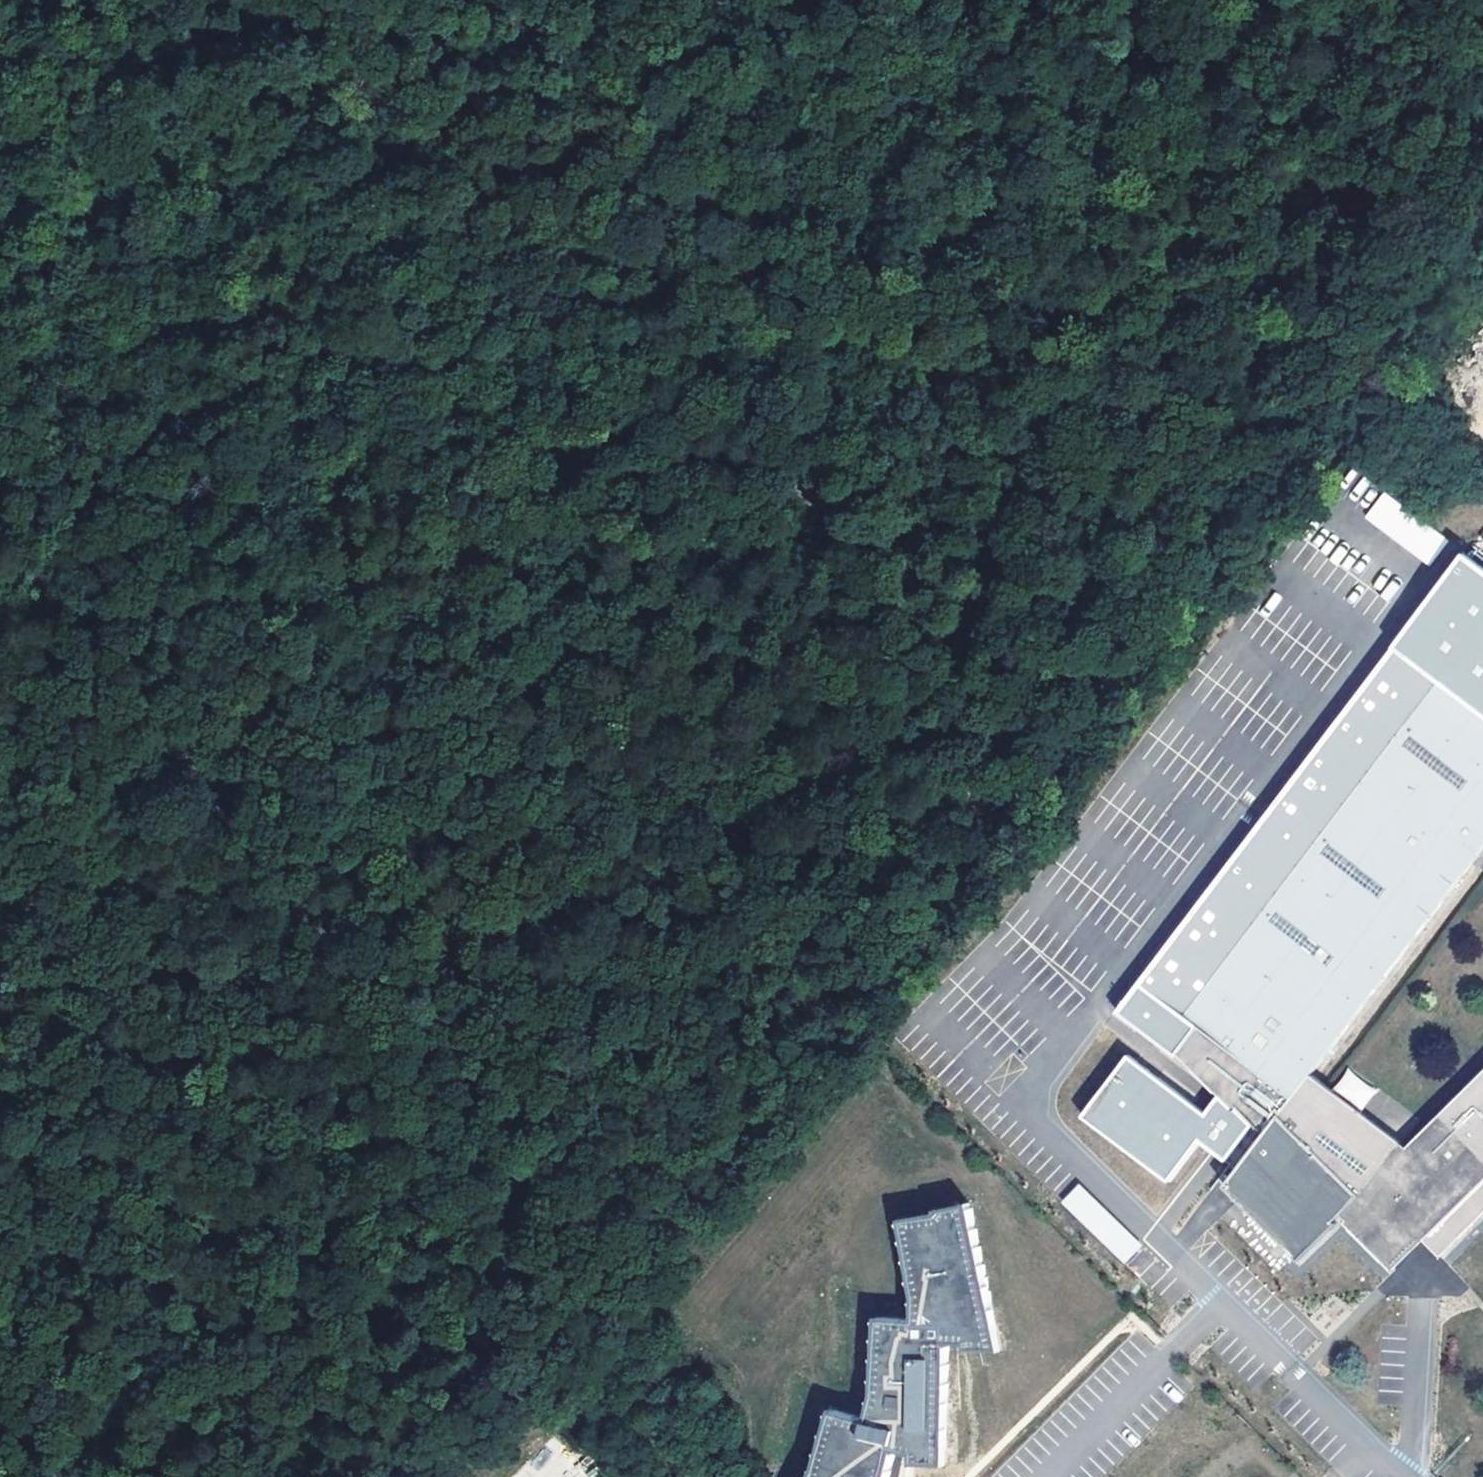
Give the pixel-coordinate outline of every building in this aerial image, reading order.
[(1480,637),(1423,593),(1406,615),(1463,659),(1480,637)] [(1342,1215),(1349,1222),(1345,1225),(1393,1273),(1424,1242),(1440,1257),(1482,1214),(1482,1074),(1408,1148),(1312,1075),(1482,850),(1482,715),(1425,671),(1401,704),(1414,714),(1183,1017),(1197,1028),(1177,1055),(1234,1111),(1237,1108),(1244,1101),(1271,1129),(1266,1135),(1225,1189),(1298,1262),(1336,1226),(1334,1223),(1342,1215)] [(1266,1135),(1271,1129),(1244,1101),(1237,1108),(1266,1135)] [(1123,1264),(1142,1245),(1075,1179),(1056,1198),(1123,1264)] [(956,1352),(996,1347),(974,1204),(894,1216),(892,1222),(906,1315),(860,1322),(869,1379),(859,1415),(854,1416),(831,1410),(819,1412),(803,1476),(891,1476),(893,1470),(928,1465),(956,1352)]
